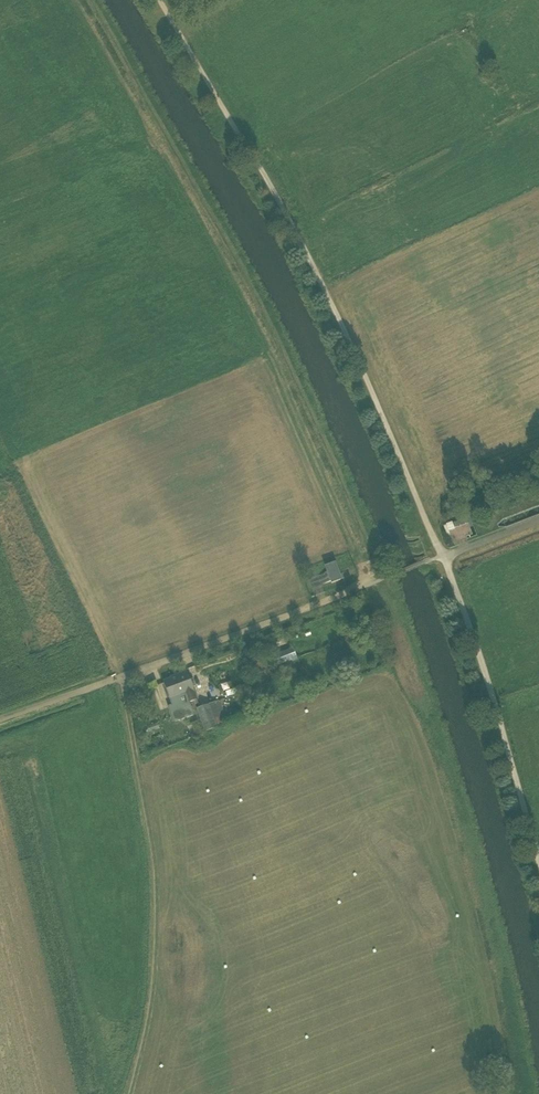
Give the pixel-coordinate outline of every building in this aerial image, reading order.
[(465,537),(466,540),(477,537),(470,517),(447,526),(448,531),(468,524),(472,535),(465,537)] [(344,567),(337,570),(335,565),(326,568),(327,573),(331,583),(331,584),(340,581),(340,579),(347,577),(344,567)] [(308,580),(311,589),(331,583),(327,573),(308,580)] [(275,656),(279,665),(292,660),(289,651),(275,656)] [(172,706),(173,709),(187,704),(187,703),(189,703),(197,700),(192,687),(194,687),(192,680),(190,680),(187,672),(170,678),(171,680),(163,683),(172,706)] [(227,683),(221,685),(223,692),(230,690),(227,683)] [(218,701),(208,705),(215,724),(221,721),(221,719),(226,718),(220,702),(218,701)] [(172,706),(168,707),(174,722),(193,715),(189,703),(187,703),(187,704),(173,709),(172,706)] [(197,709),(205,732),(217,728),(215,724),(208,705),(197,709)] [(145,728),(147,734),(160,729),(157,723),(145,728)]
